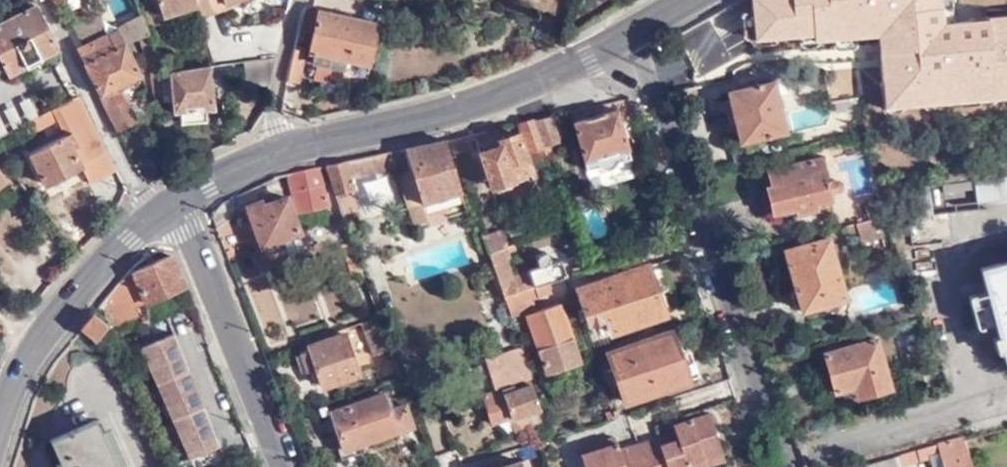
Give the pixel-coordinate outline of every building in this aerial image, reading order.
[(227,8),(225,2),(230,0),(153,0),(158,14),(177,8),(193,3),(196,11),(198,17),(227,8)] [(846,11),(838,12),(841,39),(864,36),(862,14),(906,11),(906,0),(846,0),(846,11)] [(180,16),(196,11),(193,3),(177,8),(180,16)] [(315,26),(319,8),(306,6),(301,29),(306,30),(308,25),(315,26)] [(36,7),(0,26),(0,53),(9,70),(57,47),(36,7)] [(370,67),(377,32),(379,23),(319,8),(315,26),(308,25),(306,30),(305,35),(312,36),(306,63),(317,65),(343,71),(346,61),(365,66),(370,67)] [(73,27),(82,45),(105,34),(96,15),(73,27)] [(147,32),(142,16),(122,26),(128,40),(138,36),(147,32)] [(128,40),(122,26),(105,34),(82,45),(76,48),(119,131),(136,122),(119,88),(140,77),(124,42),(128,40)] [(160,64),(147,32),(138,36),(149,60),(153,98),(161,98),(160,72),(160,64)] [(296,48),(290,78),(299,80),(303,62),(300,61),(303,49),(296,48)] [(270,81),(277,54),(246,59),(248,83),(270,81)] [(360,84),(365,66),(346,61),(343,71),(341,79),(360,84)] [(210,65),(160,72),(161,98),(161,101),(172,100),(171,112),(179,112),(180,124),(206,122),(206,119),(212,119),(219,113),(219,103),(211,104),(210,65)] [(343,71),(317,65),(313,82),(339,87),(341,79),(343,71)] [(827,76),(830,93),(847,92),(845,74),(827,76)] [(786,130),(773,80),(728,92),(740,142),(786,130)] [(90,181),(118,168),(80,93),(23,121),(30,135),(58,120),(62,125),(26,143),(47,182),(82,161),(90,181)] [(630,160),(617,111),(574,122),(587,171),(599,168),(607,172),(615,170),(620,163),(630,160)] [(534,120),(543,146),(544,147),(561,142),(553,116),(534,120)] [(534,120),(519,124),(527,151),(543,146),(534,120)] [(4,131),(0,133),(0,152),(13,171),(22,181),(35,170),(4,131)] [(530,171),(517,134),(496,141),(498,146),(481,151),(494,188),(513,181),(511,176),(530,171)] [(472,147),(469,135),(451,139),(455,152),(472,147)] [(460,193),(444,141),(433,143),(405,148),(423,202),(460,193)] [(397,167),(392,150),(370,154),(325,164),(331,181),(337,197),(358,189),(354,178),(397,167)] [(828,180),(823,155),(761,171),(765,186),(760,188),(765,210),(770,208),(771,212),(795,206),(798,211),(817,207),(816,201),(833,198),(832,193),(839,192),(841,187),(841,182),(836,178),(828,180)] [(331,181),(325,164),(285,173),(301,212),(329,205),(323,183),(331,181)] [(9,179),(0,165),(0,184),(9,179)] [(284,237),(301,230),(287,195),(262,204),(261,199),(248,204),(267,253),(287,246),(284,237)] [(883,237),(877,218),(869,220),(857,223),(860,232),(862,243),(883,237)] [(857,223),(847,226),(849,234),(860,232),(857,223)] [(501,229),(483,234),(490,253),(507,247),(501,229)] [(306,245),(301,230),(284,237),(287,246),(290,251),(306,245)] [(846,298),(829,238),(786,250),(804,309),(846,298)] [(517,250),(515,245),(507,247),(490,253),(506,297),(550,282),(566,277),(568,276),(563,260),(552,263),(548,254),(537,258),(539,267),(514,276),(507,258),(511,253),(517,250)] [(134,308),(184,286),(171,256),(169,254),(123,276),(99,301),(112,330),(124,326),(123,323),(138,317),(134,308)] [(978,271),(1001,361),(1006,360),(1006,264),(978,271)] [(663,315),(646,266),(571,292),(581,320),(590,316),(592,321),(606,316),(612,332),(663,315)] [(550,282),(506,297),(513,318),(536,310),(533,299),(553,292),(550,282)] [(579,352),(561,304),(528,316),(545,365),(579,352)] [(94,341),(105,323),(91,311),(79,327),(94,341)] [(311,343),(312,346),(322,374),(325,383),(360,371),(346,331),(311,343)] [(688,379),(671,331),(610,352),(615,365),(608,366),(614,382),(620,379),(627,400),(688,379)] [(136,351),(186,466),(204,466),(223,459),(170,337),(136,351)] [(894,389),(878,340),(826,354),(838,394),(865,387),(869,397),(894,389)] [(487,355),(498,385),(529,375),(533,374),(522,342),(487,355)] [(322,374),(312,346),(302,351),(309,371),(314,370),(317,376),(322,374)] [(381,374),(384,381),(401,375),(399,368),(381,374)] [(498,385),(484,389),(495,420),(512,414),(540,405),(529,375),(498,385)] [(412,424),(404,402),(388,408),(382,392),(330,410),(344,448),(412,424)] [(517,426),(548,414),(544,403),(540,405),(512,414),(517,426)] [(637,440),(646,466),(711,466),(724,463),(708,412),(669,424),(670,430),(637,440)] [(93,418),(48,437),(61,466),(116,466),(98,429),(93,418)] [(637,440),(617,447),(613,436),(576,448),(582,466),(646,466),(637,440)] [(965,438),(931,447),(900,455),(904,466),(908,466),(941,457),(944,466),(974,466),(965,438)] [(529,456),(496,466),(532,466),(529,456)] [(896,456),(866,464),(867,466),(899,466),(896,456)]
